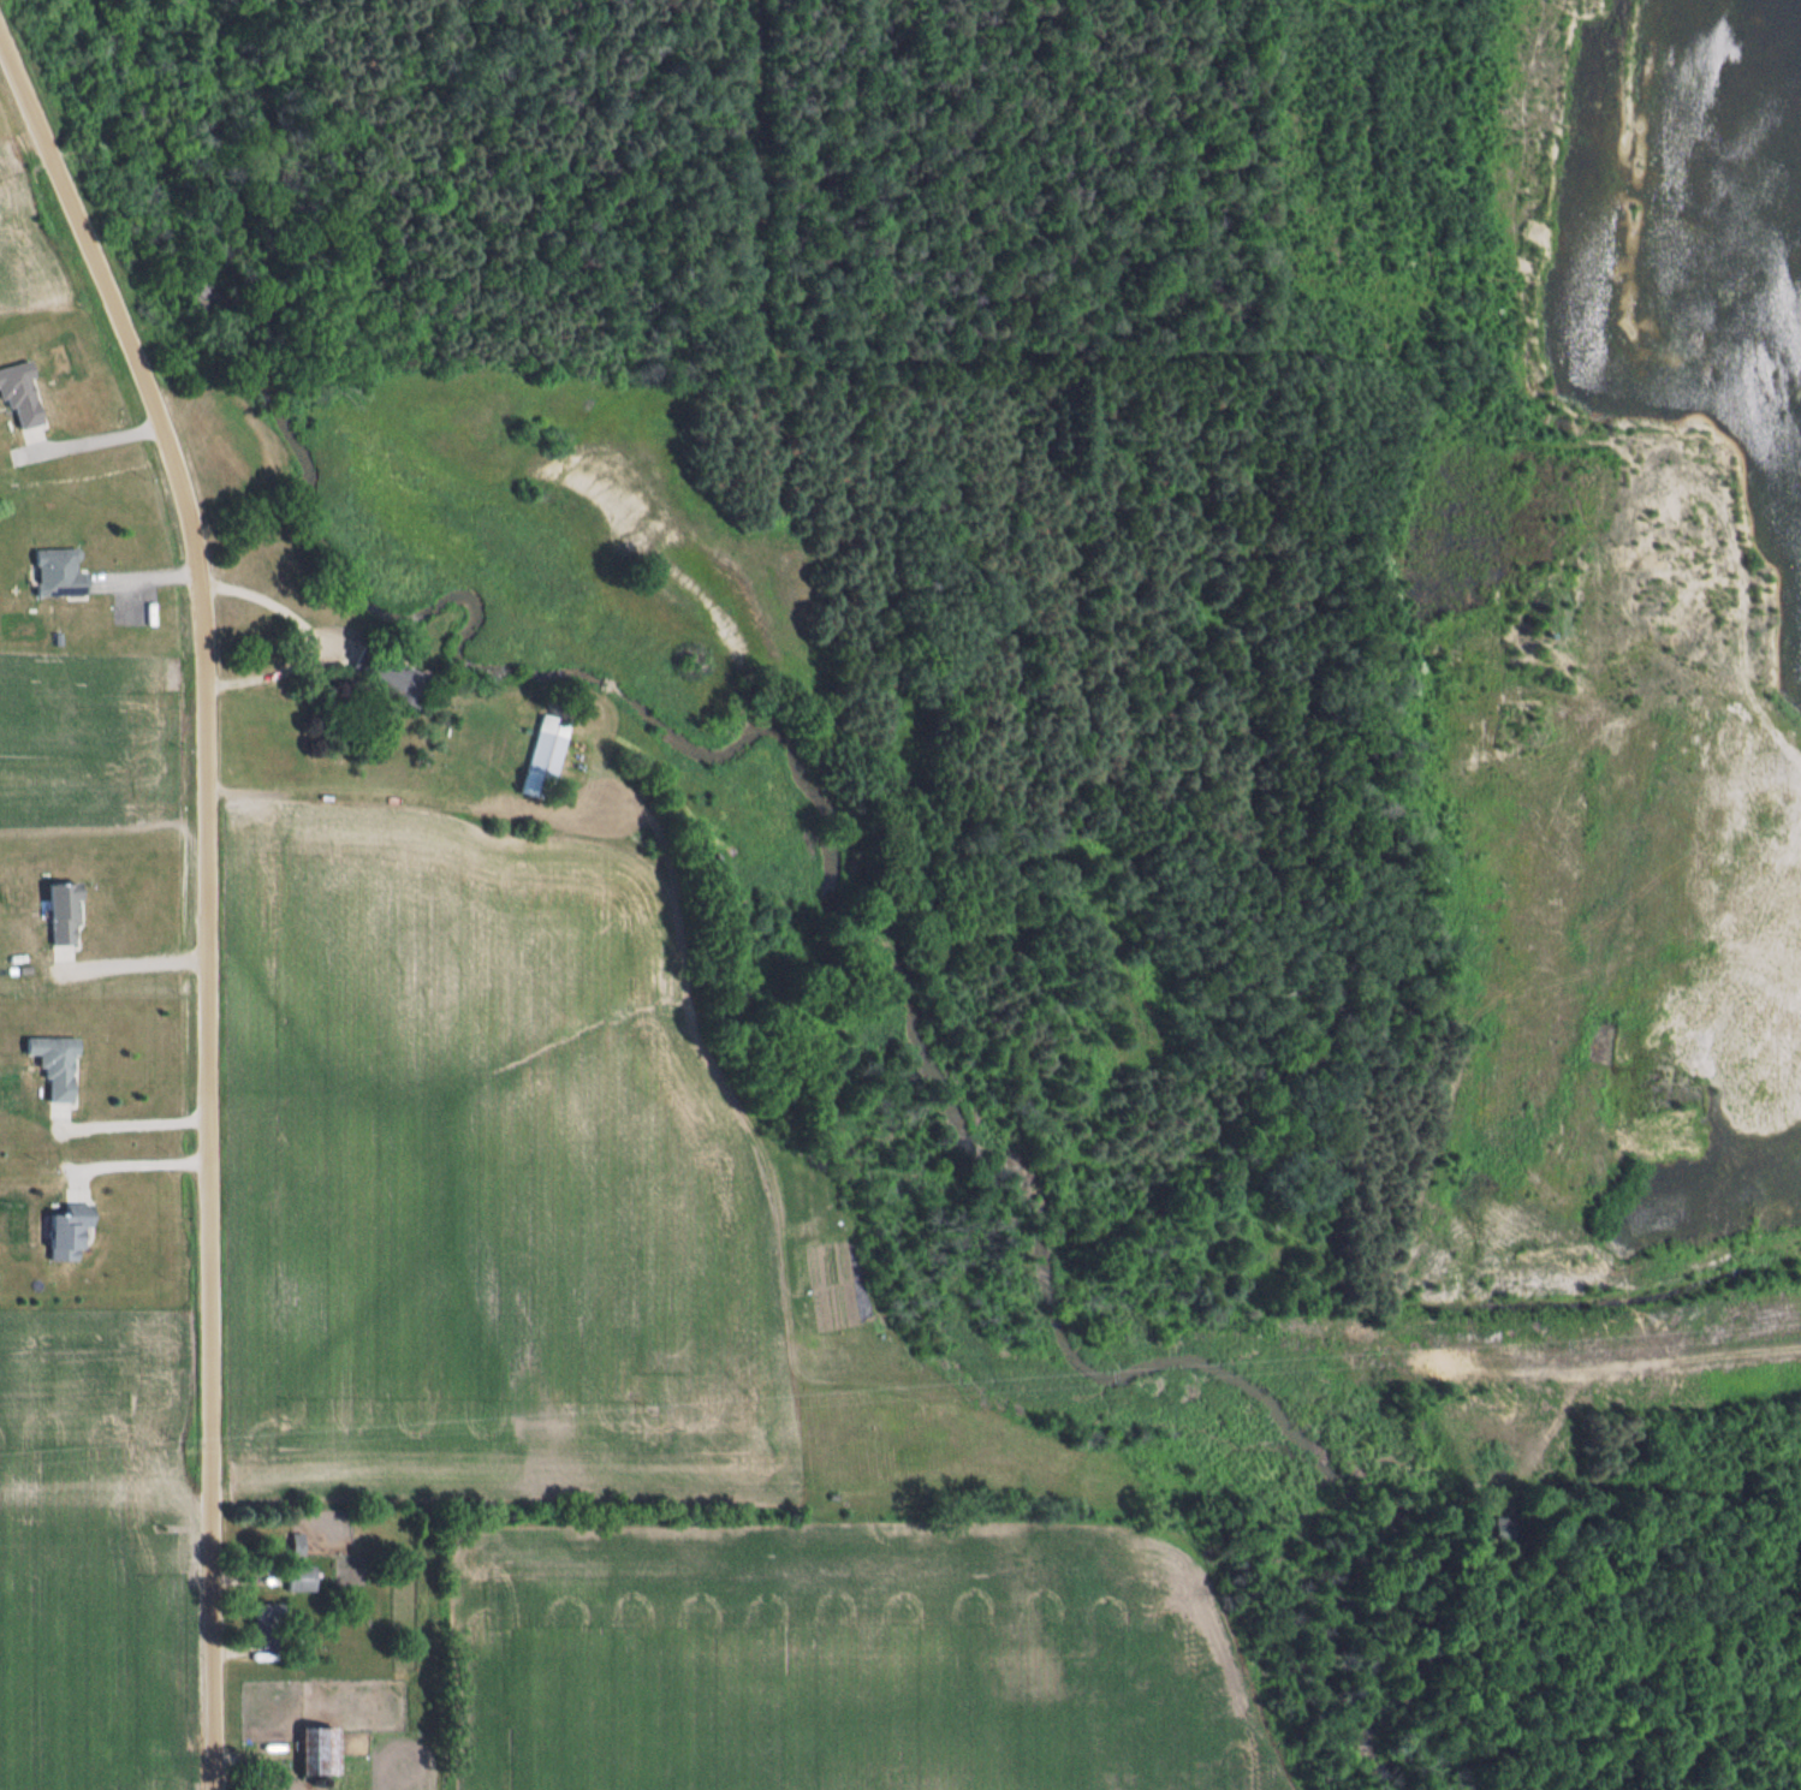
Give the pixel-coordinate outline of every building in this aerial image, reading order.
[(43,425),(31,363),(0,370),(0,396),(1,401),(12,399),(18,431),(43,425)] [(85,573),(78,573),(78,549),(36,550),(37,597),(86,595),(85,573)] [(417,707),(432,679),(365,645),(351,674),(417,707)] [(522,795),(551,803),(573,721),(543,714),(522,795)] [(48,887),(51,948),(80,947),(77,885),(48,887)] [(75,1040),(27,1040),(27,1057),(40,1057),(40,1072),(49,1072),(49,1105),(75,1105),(75,1040)] [(50,1263),(82,1263),(82,1229),(91,1229),(91,1206),(66,1206),(66,1217),(50,1217),(50,1263)] [(316,1568),(288,1568),(288,1593),(316,1593),(316,1568)] [(279,1622),(279,1606),(258,1606),(258,1622),(279,1622)] [(302,1730),(302,1778),(339,1778),(339,1730),(302,1730)]
